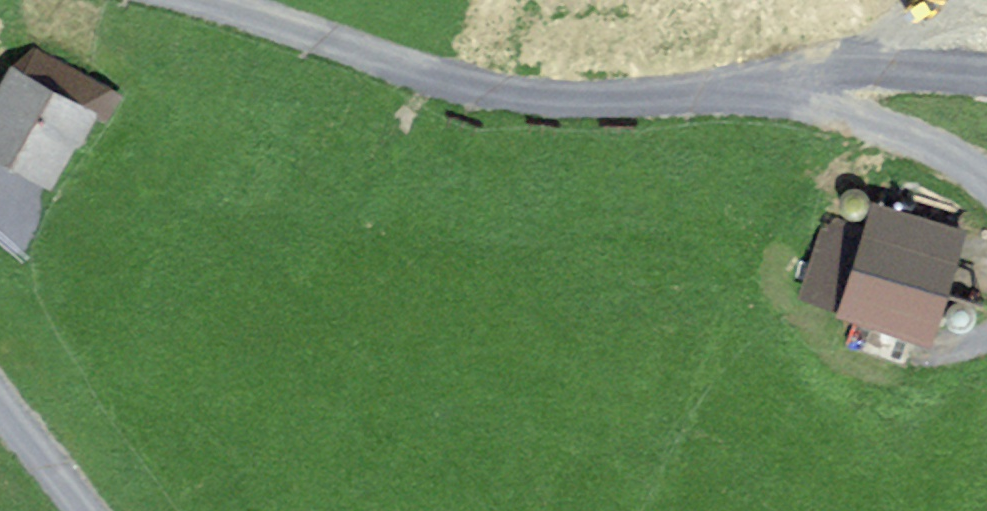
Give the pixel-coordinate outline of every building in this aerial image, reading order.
[(32,49),(3,100),(0,98),(0,150),(54,180),(92,113),(103,119),(116,95),(32,49)] [(971,227),(865,195),(833,303),(938,334),(971,227)]
